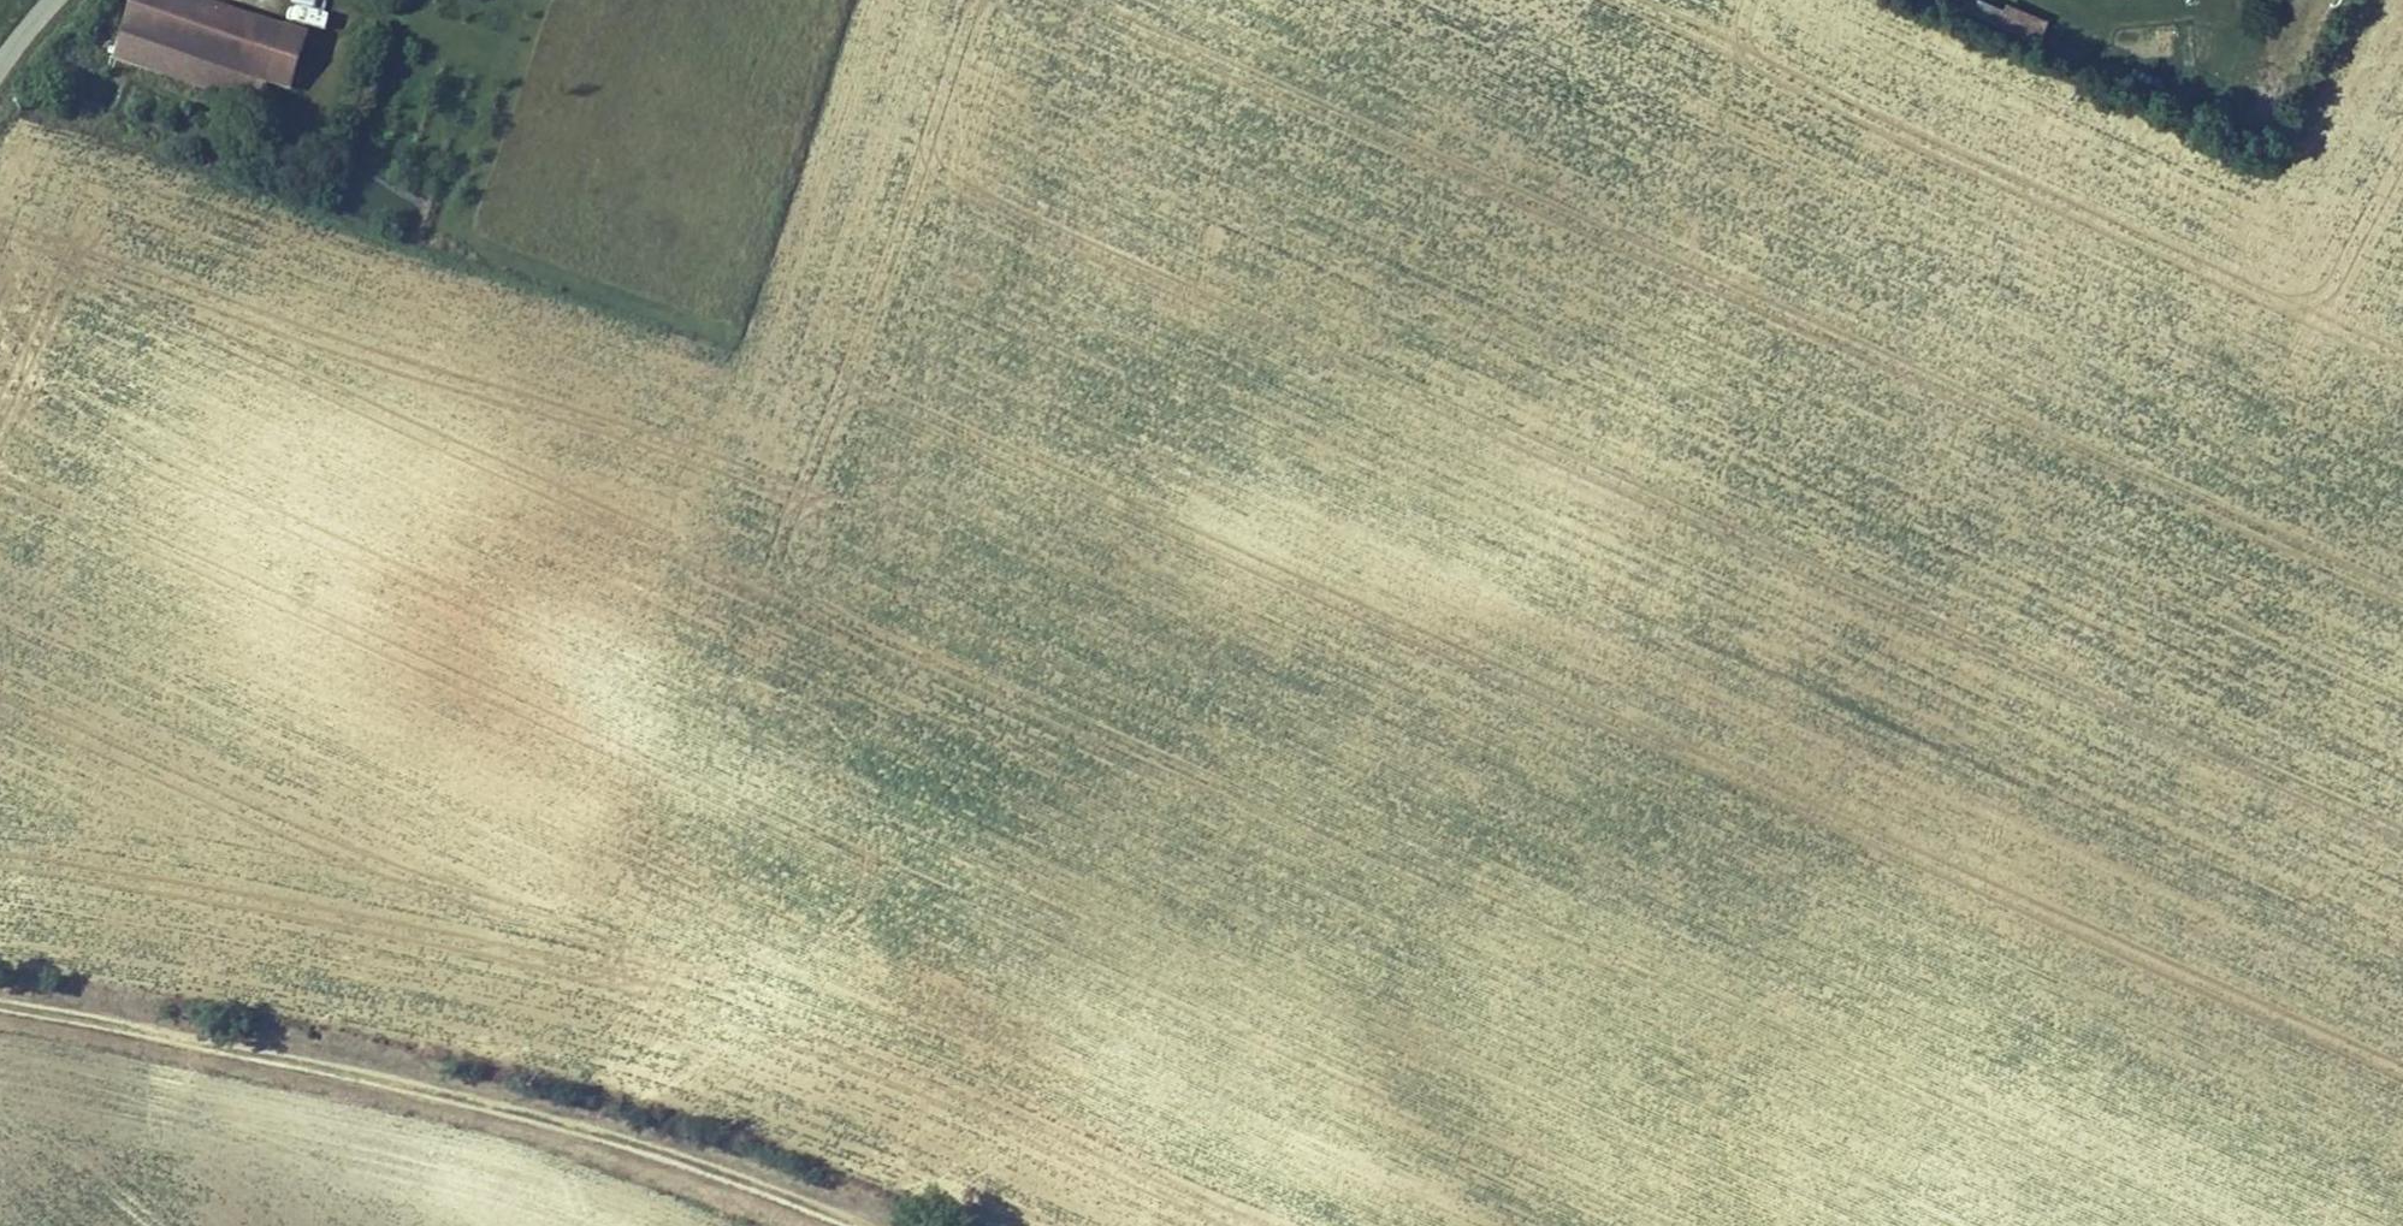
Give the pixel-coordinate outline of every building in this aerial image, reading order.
[(175,0),(118,0),(105,35),(226,81),(246,28),(175,0)]
